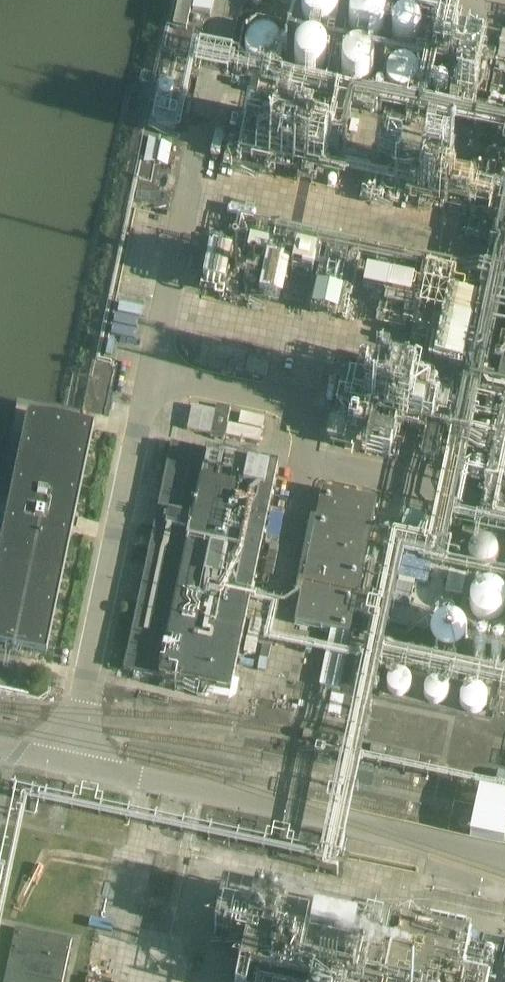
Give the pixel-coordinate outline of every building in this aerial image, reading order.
[(192,11),(212,15),(215,0),(194,0),(192,11)] [(336,9),(336,6),(335,2),(333,0),(303,0),(302,1),(302,3),(301,5),(300,6),(300,8),(300,10),(300,11),(300,13),(300,15),(301,16),(301,18),(302,19),(303,21),(304,22),(305,24),(308,26),(309,27),(312,28),(316,29),(319,29),(322,29),(324,28),(326,27),(329,26),(331,23),(333,21),(335,18),(336,15),(336,13),(337,11),(336,9)] [(385,20),(385,19),(385,17),(384,16),(384,14),(383,11),(381,9),(378,6),(376,5),(374,4),(371,3),(368,2),(365,2),(362,3),(359,4),(356,6),(355,7),(353,9),(351,12),(350,13),(350,15),(349,16),(349,18),(349,19),(349,21),(349,23),(349,24),(350,27),(351,29),(353,31),(354,32),(355,34),(357,36),(360,37),(363,38),(365,38),(368,38),(371,38),(374,37),(377,35),(378,34),(381,32),(382,31),(382,29),(384,27),(384,25),(385,24),(385,22),(385,20)] [(177,3),(172,28),(185,30),(190,5),(177,3)] [(419,29),(419,27),(419,25),(418,24),(417,22),(416,20),(414,18),(412,17),(410,16),(409,15),(406,15),(404,15),(401,15),(399,16),(397,18),(395,19),(394,20),(393,22),(392,24),(391,27),(391,28),(391,29),(391,30),(391,32),(392,34),(393,36),(395,38),(396,39),(397,41),(400,42),(402,43),(403,43),(406,43),(408,43),(410,42),(413,41),(415,39),(416,38),(418,36),(419,33),(419,31),(419,29)] [(245,44),(245,46),(245,48),(245,49),(245,51),(245,53),(246,54),(246,56),(248,58),(249,60),(251,62),(254,64),(255,65),(258,66),(260,66),(262,66),(265,66),(268,66),(270,65),(273,64),(274,63),(275,62),(276,61),(278,60),(278,58),(279,57),(281,54),(281,52),(282,51),(282,49),(282,48),(282,46),(281,44),(281,43),(281,41),(279,38),(278,37),(277,36),(275,34),(272,32),(271,31),(268,30),(265,29),(261,29),(258,30),(257,30),(254,32),(253,33),(251,34),(250,35),(248,37),(246,40),(246,41),(245,43),(245,44)] [(482,36),(467,33),(453,102),(469,105),(482,36)] [(486,111),(504,115),(504,34),(502,34),(486,111)] [(294,55),(294,56),(294,58),(294,59),(294,60),(295,63),(296,66),(297,68),(298,69),(300,71),(303,73),(304,73),(306,74),(309,74),(312,74),(315,74),(316,73),(319,72),(321,70),(323,68),(324,67),(324,66),(325,63),(326,62),(326,60),(326,59),(326,56),(326,55),(325,53),(325,52),(324,51),(323,48),(321,46),(319,45),(317,44),(315,43),(312,42),(309,42),(306,43),(304,43),(302,44),(300,45),(298,47),(296,50),(295,52),(294,55)] [(373,71),(373,68),(373,67),(373,65),(372,63),(371,60),(371,59),(369,56),(367,55),(364,53),(362,52),(359,51),(357,51),(356,51),(353,52),(350,53),(348,54),(347,55),(346,56),(345,57),(344,58),(342,60),(341,63),(341,66),(341,67),(341,70),(341,71),(342,73),(342,74),(343,77),(345,79),(347,81),(349,81),(351,83),(354,83),(357,84),(358,84),(361,83),(363,82),(366,81),(368,79),(369,78),(370,77),(371,76),(372,74),(372,72),(373,71)] [(387,72),(387,73),(386,74),(386,76),(386,79),(387,80),(387,83),(388,84),(390,87),(391,89),(394,90),(395,91),(398,92),(400,93),(403,93),(406,93),(407,92),(410,91),(411,91),(413,89),(414,88),(416,86),(418,83),(418,82),(418,80),(419,79),(419,78),(419,75),(418,72),(417,69),(415,67),(414,65),(411,63),(410,62),(408,61),(405,61),(402,61),(399,61),(398,61),(395,62),(393,64),(392,65),(391,66),(389,68),(388,70),(387,72)] [(448,86),(448,85),(448,83),(448,82),(447,81),(446,79),(444,78),(443,77),(441,77),(440,76),(438,77),(437,77),(435,78),(434,79),(433,80),(432,82),(431,84),(431,85),(432,86),(432,88),(433,89),(434,91),(435,92),(436,93),(438,93),(440,93),(442,93),(443,93),(445,92),(446,91),(447,89),(448,88),(448,86)] [(178,119),(183,96),(173,94),(168,117),(178,119)] [(219,163),(335,186),(349,120),(319,114),(321,106),(284,99),(281,115),(242,108),(237,133),(225,131),(219,163)] [(477,235),(482,206),(493,208),(503,154),(487,150),(485,161),(474,159),(471,174),(364,152),(361,167),(369,169),(367,181),(378,184),(375,195),(463,214),(466,203),(471,204),(465,233),(477,235)] [(447,293),(434,359),(464,366),(478,300),(447,293)] [(347,408),(351,409),(344,443),(359,446),(366,413),(420,424),(428,383),(357,368),(354,381),(346,379),(335,432),(342,433),(347,408)] [(480,509),(480,513),(504,519),(504,398),(503,398),(480,509)] [(192,407),(187,430),(210,435),(210,438),(223,441),(230,409),(216,406),(215,412),(192,407)] [(241,414),(238,425),(262,430),(264,419),(241,414)] [(76,424),(28,415),(0,547),(0,646),(47,656),(95,428),(76,424)] [(227,425),(225,437),(259,444),(261,432),(227,425)] [(438,429),(438,428),(437,426),(436,426),(435,425),(434,425),(432,426),(431,427),(430,428),(430,429),(430,431),(431,432),(432,433),(433,433),(435,433),(436,433),(437,432),(438,431),(438,429)] [(436,443),(435,441),(434,440),(433,439),(431,438),(430,439),(429,440),(428,441),(427,442),(427,443),(428,444),(429,446),(430,446),(431,447),(432,447),(434,446),(434,445),(435,444),(436,443)] [(231,693),(278,467),(171,445),(124,671),(231,693)] [(433,455),(433,453),(432,452),(430,451),(429,451),(427,451),(426,452),(425,453),(425,454),(425,455),(425,457),(426,458),(427,459),(428,459),(430,459),(431,458),(432,458),(433,456),(433,455)] [(322,490),(295,623),(295,625),(330,632),(319,687),(341,691),(352,636),(350,636),(378,502),(322,490)] [(404,514),(401,529),(423,534),(426,518),(404,514)] [(468,551),(468,553),(468,554),(468,555),(469,558),(470,559),(471,561),(473,563),(475,565),(477,566),(479,567),(482,567),(483,567),(484,567),(487,567),(489,566),(491,564),(493,563),(494,562),(496,560),(497,557),(497,556),(497,555),(498,554),(498,552),(497,550),(497,547),(495,545),(495,544),(493,542),(491,540),(489,539),(486,538),(485,538),(483,538),(480,538),(478,539),(477,539),(474,541),(472,542),(471,544),(470,546),(469,549),(468,551)] [(403,583),(402,585),(402,587),(402,589),(402,591),(402,593),(402,595),(403,597),(403,599),(404,600),(405,602),(406,604),(408,605),(409,607),(411,608),(412,609),(416,611),(418,612),(421,612),(425,613),(429,612),(433,611),(435,610),(438,608),(441,605),(443,604),(444,602),(445,601),(446,599),(446,597),(447,595),(447,593),(447,591),(447,589),(447,587),(447,585),(446,583),(446,581),(445,579),(444,578),(443,576),(442,574),(440,573),(439,572),(437,571),(435,570),(432,568),(428,567),(424,567),(422,567),(420,567),(416,569),(414,569),(411,572),(408,574),(406,576),(405,578),(404,579),(403,581),(403,583)] [(469,600),(469,601),(469,603),(469,605),(469,606),(469,608),(471,611),(471,612),(472,613),(474,616),(475,617),(478,619),(481,620),(482,621),(486,621),(487,622),(489,621),(492,621),(495,620),(496,619),(499,617),(501,615),(502,614),(503,613),(504,611),(504,610),(504,609),(504,597),(504,594),(502,591),(501,590),(498,588),(495,586),(492,585),(489,585),(486,585),(483,585),(480,586),(477,588),(474,590),(472,592),(471,594),(471,595),(470,597),(470,598),(469,600)] [(467,634),(466,632),(466,630),(465,627),(465,625),(464,624),(462,621),(459,619),(458,618),(455,616),(453,616),(451,615),(448,615),(446,615),(443,616),(440,617),(437,619),(434,621),(432,624),(431,627),(430,631),(430,632),(430,634),(430,636),(430,637),(430,639),(431,641),(432,642),(432,644),(433,645),(435,646),(437,649),(440,650),(442,651),(445,652),(449,652),(452,652),(454,651),(455,651),(458,649),(460,648),(461,647),(462,646),(463,644),(465,641),(466,638),(466,636),(467,634)] [(242,655),(256,658),(259,646),(244,643),(242,655)] [(239,669),(254,672),(256,659),(241,657),(239,669)] [(411,687),(412,686),(412,684),(411,683),(411,681),(410,679),(409,677),(407,676),(406,675),(405,674),(403,673),(400,673),(398,672),(395,673),(392,674),(391,676),(389,677),(388,679),(388,680),(387,682),(387,684),(387,686),(387,689),(388,691),(389,692),(390,693),(392,695),(392,696),(394,697),(397,697),(399,697),(401,697),(403,697),(405,696),(407,695),(408,694),(409,692),(410,690),(411,688),(411,687)] [(448,694),(448,693),(449,692),(448,690),(448,688),(446,686),(445,684),(444,683),(442,681),(439,680),(437,680),(436,680),(433,680),(431,681),(429,682),(428,683),(426,685),(425,687),(425,688),(424,690),(424,692),(424,694),(424,695),(425,697),(426,699),(427,701),(428,702),(429,703),(431,704),(433,705),(436,705),(438,705),(440,704),(443,703),(445,702),(445,701),(447,699),(448,697),(448,695),(448,694)] [(460,695),(460,697),(459,700),(460,702),(460,704),(460,706),(462,708),(462,709),(464,710),(466,712),(468,713),(470,714),(472,714),(474,714),(476,714),(478,713),(480,712),(481,712),(483,710),(484,709),(486,707),(487,704),(487,703),(487,702),(487,701),(487,698),(487,697),(486,695),(485,693),(484,691),(482,689),(480,688),(477,687),(475,686),(473,686),(470,687),(469,687),(467,688),(465,689),(463,691),(462,693),(461,694),(460,695)] [(358,922),(227,895),(222,894),(214,934),(246,940),(238,981),(482,981),(458,977),(465,939),(391,924),(390,929),(358,922)] [(4,981),(63,981),(71,941),(16,929),(4,981)]
